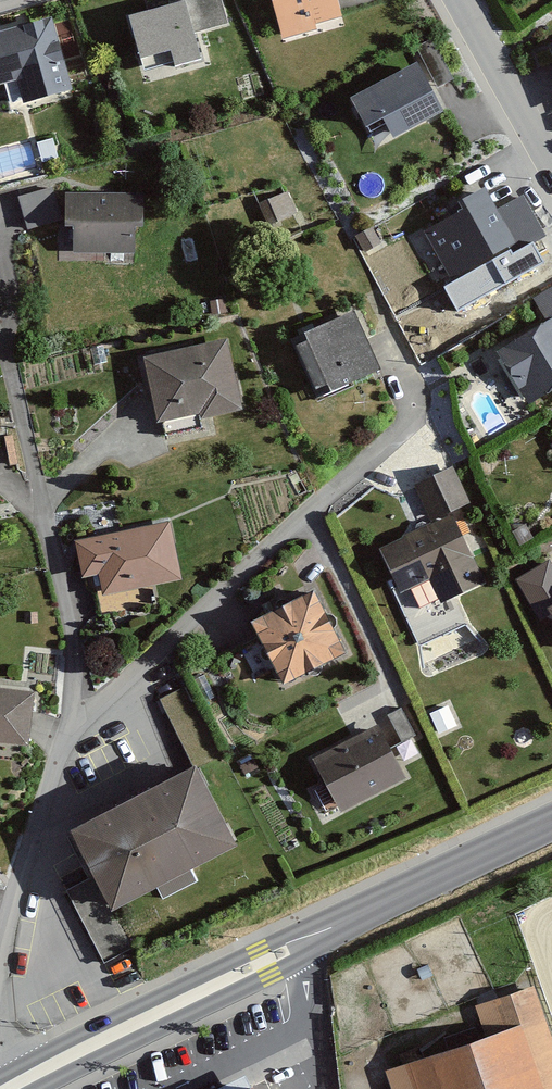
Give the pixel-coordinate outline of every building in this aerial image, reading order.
[(116,18),(136,78),(196,59),(188,35),(225,22),(218,0),(171,0),(116,18)] [(274,38),(341,19),(335,0),(263,0),(274,38)] [(0,30),(0,84),(11,81),(15,99),(58,88),(40,20),(0,30)] [(410,64),(339,96),(354,128),(367,121),(378,144),(435,118),(410,64)] [(271,218),(296,207),(286,186),(261,197),(271,218)] [(479,187),(412,225),(444,282),(506,246),(510,253),(541,235),(520,197),(493,212),(479,187)] [(50,188),(15,195),(22,229),(57,223),(50,188)] [(135,196),(66,193),(65,226),(73,226),(72,253),(133,255),(135,196)] [(488,348),(519,402),(551,383),(551,283),(522,300),(535,321),(488,348)] [(350,308),(286,337),(313,396),(376,367),(350,308)] [(219,339),(130,358),(144,426),(234,406),(219,339)] [(542,436),(551,452),(551,430),(542,436)] [(448,458),(406,475),(423,515),(444,506),(464,497),(448,458)] [(423,515),(365,543),(389,594),(422,579),(433,604),(452,596),(480,581),(444,506),(423,515)] [(169,514),(67,535),(80,597),(182,577),(169,514)] [(511,574),(551,644),(551,579),(539,558),(511,574)] [(464,622),(452,596),(433,604),(422,579),(389,594),(412,645),(464,622)] [(305,585),(241,616),(272,681),(337,650),(305,585)] [(0,683),(0,737),(19,738),(24,686),(0,683)] [(369,720),(298,756),(326,811),(397,775),(369,720)] [(187,765),(53,828),(94,907),(223,844),(187,765)] [(379,1065),(387,1088),(551,1088),(551,1047),(530,982),(471,1002),(480,1031),(379,1065)]
